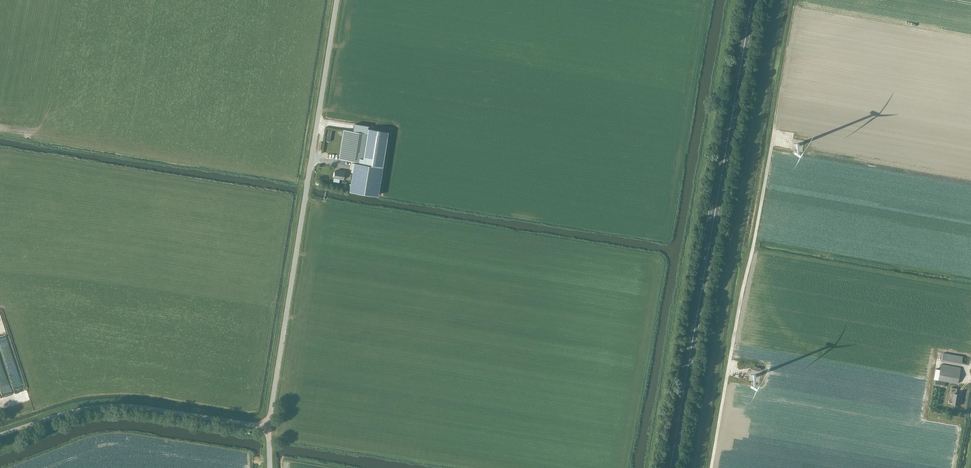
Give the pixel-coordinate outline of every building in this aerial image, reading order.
[(337,159),(351,162),(350,172),(351,172),(348,191),(377,195),(387,132),(367,128),(366,133),(342,130),(337,159)] [(349,180),(350,174),(343,173),(344,171),(339,170),(339,172),(334,171),(333,178),(342,180),(343,179),(349,180)] [(958,383),(961,367),(941,364),(940,368),(937,367),(935,379),(958,383)] [(960,405),(962,394),(956,393),(957,388),(951,387),(950,392),(953,393),(952,404),(960,405)]
